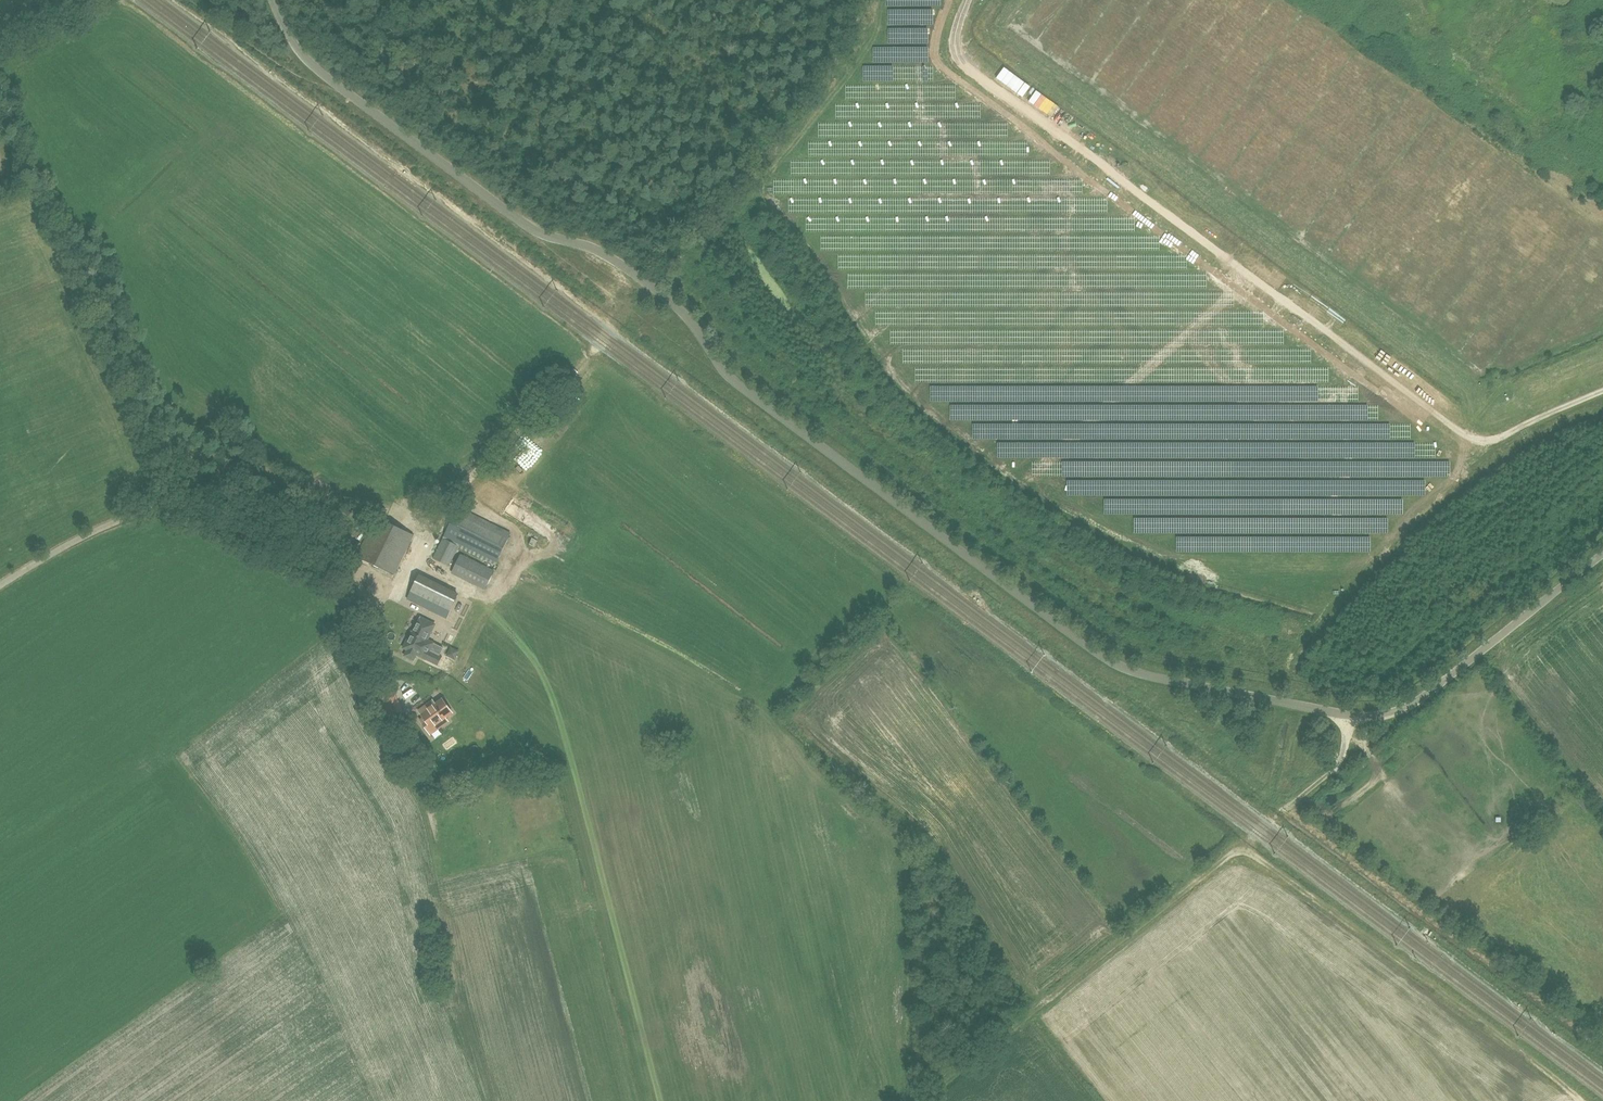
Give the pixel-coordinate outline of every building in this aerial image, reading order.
[(528,459),(535,466),(565,432),(560,427),(556,433),(552,429),(531,452),(533,454),(528,459)] [(494,571),(492,571),(495,564),(510,533),(458,508),(433,559),(449,566),(459,546),(471,552),(468,558),(461,555),(452,572),(485,589),(494,571)] [(377,517),(357,556),(395,574),(414,535),(377,517)] [(446,618),(458,595),(419,576),(407,599),(446,618)] [(411,636),(409,636),(403,648),(408,650),(407,651),(415,655),(416,654),(426,659),(431,649),(440,654),(443,648),(434,643),(427,640),(435,624),(421,617),(411,636)] [(428,709),(421,714),(424,718),(420,720),(428,730),(436,724),(439,728),(448,721),(445,718),(452,712),(442,699),(435,704),(433,700),(426,705),(428,709)] [(420,784),(432,781),(431,775),(419,778),(420,784)] [(1576,800),(1585,811),(1591,805),(1583,794),(1576,800)]
